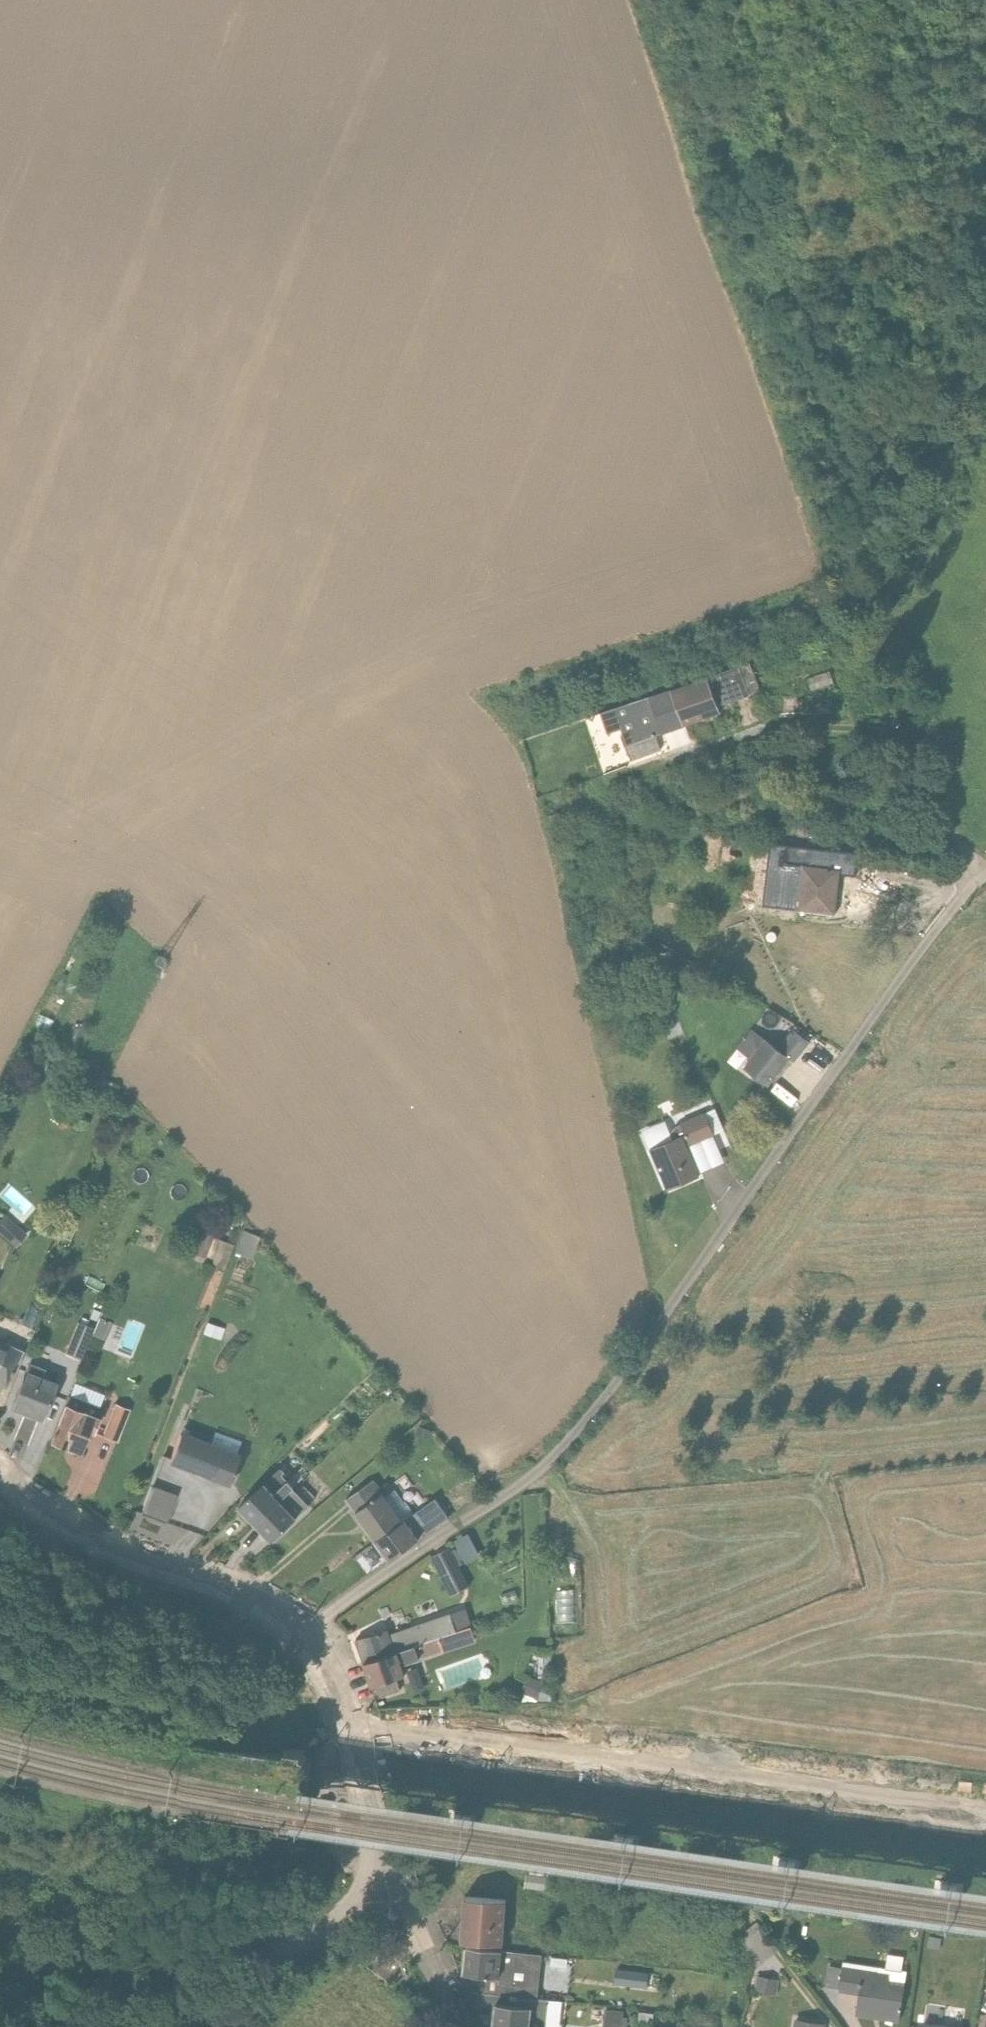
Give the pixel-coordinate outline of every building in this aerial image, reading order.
[(738,666),(707,678),(718,707),(749,696),(738,666)] [(707,678),(674,690),(686,724),(719,712),(718,707),(707,678)] [(674,690),(649,698),(661,733),(686,724),(674,690)] [(649,698),(599,714),(605,733),(619,729),(629,760),(660,750),(650,719),(655,717),(649,698)] [(770,845),(768,862),(784,865),(838,871),(841,854),(770,845)] [(781,906),(784,865),(766,864),(762,904),(781,906)] [(838,871),(801,867),(797,909),(834,913),(838,871)] [(773,1046),(766,1040),(751,1028),(742,1038),(758,1051),(744,1067),(767,1087),(789,1060),(773,1046)] [(787,1030),(780,1037),(802,1054),(808,1047),(787,1030)] [(780,1037),(773,1046),(789,1060),(794,1064),(802,1054),(780,1037)] [(670,1136),(671,1140),(649,1149),(666,1192),(699,1177),(687,1148),(714,1137),(704,1113),(680,1124),(680,1125),(676,1127),(672,1130),(671,1133),(670,1136)] [(0,1219),(0,1226),(18,1244),(32,1230),(23,1221),(38,1205),(16,1185),(8,1194),(16,1202),(0,1219)] [(239,1273),(251,1276),(260,1231),(244,1228),(239,1252),(244,1253),(239,1273)] [(207,1229),(197,1249),(215,1258),(225,1238),(207,1229)] [(96,1332),(106,1336),(113,1319),(102,1315),(96,1332)] [(82,1317),(69,1350),(84,1356),(97,1323),(82,1317)] [(0,1340),(0,1387),(6,1389),(23,1351),(0,1340)] [(57,1385),(26,1371),(11,1411),(42,1423),(57,1385)] [(103,1411),(68,1397),(50,1445),(81,1456),(89,1434),(95,1437),(103,1411)] [(131,1411),(115,1405),(102,1439),(118,1444),(131,1411)] [(181,1437),(169,1466),(229,1488),(239,1459),(181,1437)] [(280,1470),(237,1509),(253,1526),(292,1491),(308,1475),(302,1469),(290,1480),(280,1470)] [(373,1482),(344,1502),(354,1514),(353,1515),(373,1543),(402,1522),(373,1482)] [(152,1489),(143,1516),(168,1525),(176,1499),(152,1489)] [(253,1526),(269,1544),(309,1509),(292,1491),(253,1526)] [(402,1522),(373,1543),(387,1563),(448,1520),(435,1502),(402,1522)] [(455,1550),(434,1559),(451,1600),(472,1591),(455,1550)] [(565,1603),(565,1594),(561,1594),(561,1622),(575,1622),(575,1603),(565,1603)] [(387,1632),(353,1643),(361,1666),(455,1634),(471,1629),(465,1611),(449,1616),(388,1637),(387,1632)] [(455,1634),(361,1666),(369,1690),(371,1689),(375,1702),(399,1694),(395,1681),(405,1678),(401,1668),(441,1655),(462,1649),(455,1634)] [(556,1686),(526,1680),(523,1696),(553,1701),(556,1686)] [(506,1904),(464,1901),(460,1944),(503,1947),(506,1904)] [(516,1955),(463,1950),(461,1977),(469,1978),(468,1995),(527,2001),(528,1987),(513,1983),(516,1955)] [(878,1975),(827,1967),(824,1990),(839,1992),(839,1996),(858,1997),(854,2019),(899,2026),(906,1974),(878,1970),(878,1975)] [(758,1976),(757,1991),(779,1992),(780,1978),(758,1976)] [(468,1995),(474,2013),(492,2012),(491,2026),(558,2026),(562,2006),(549,2004),(546,2007),(530,2004),(527,2001),(468,1995)]
